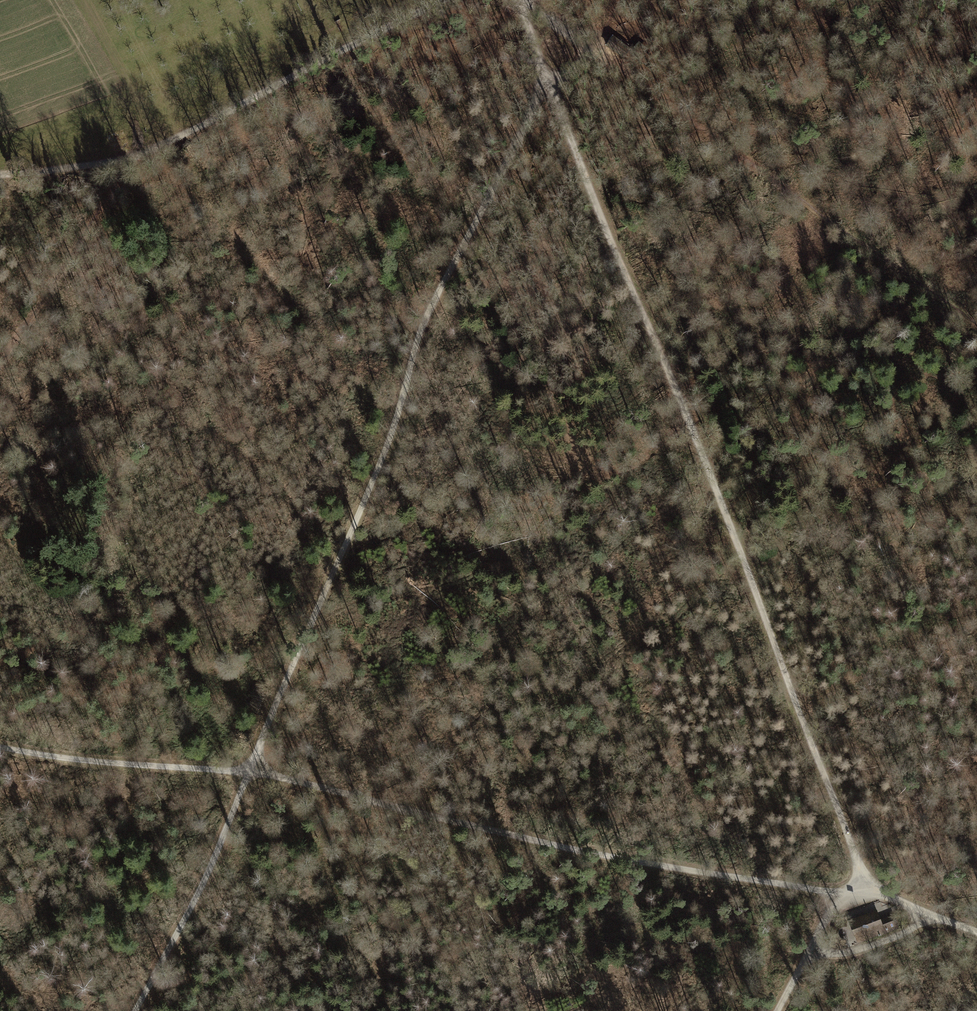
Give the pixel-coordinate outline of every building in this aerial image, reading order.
[(876,909),(845,921),(854,945),(895,930),(890,917),(880,920),(876,909)] [(836,931),(837,926),(833,924),(830,929),(830,936),(831,941),(836,945),(842,947),(843,941),(839,939),(836,935),(836,931)]
